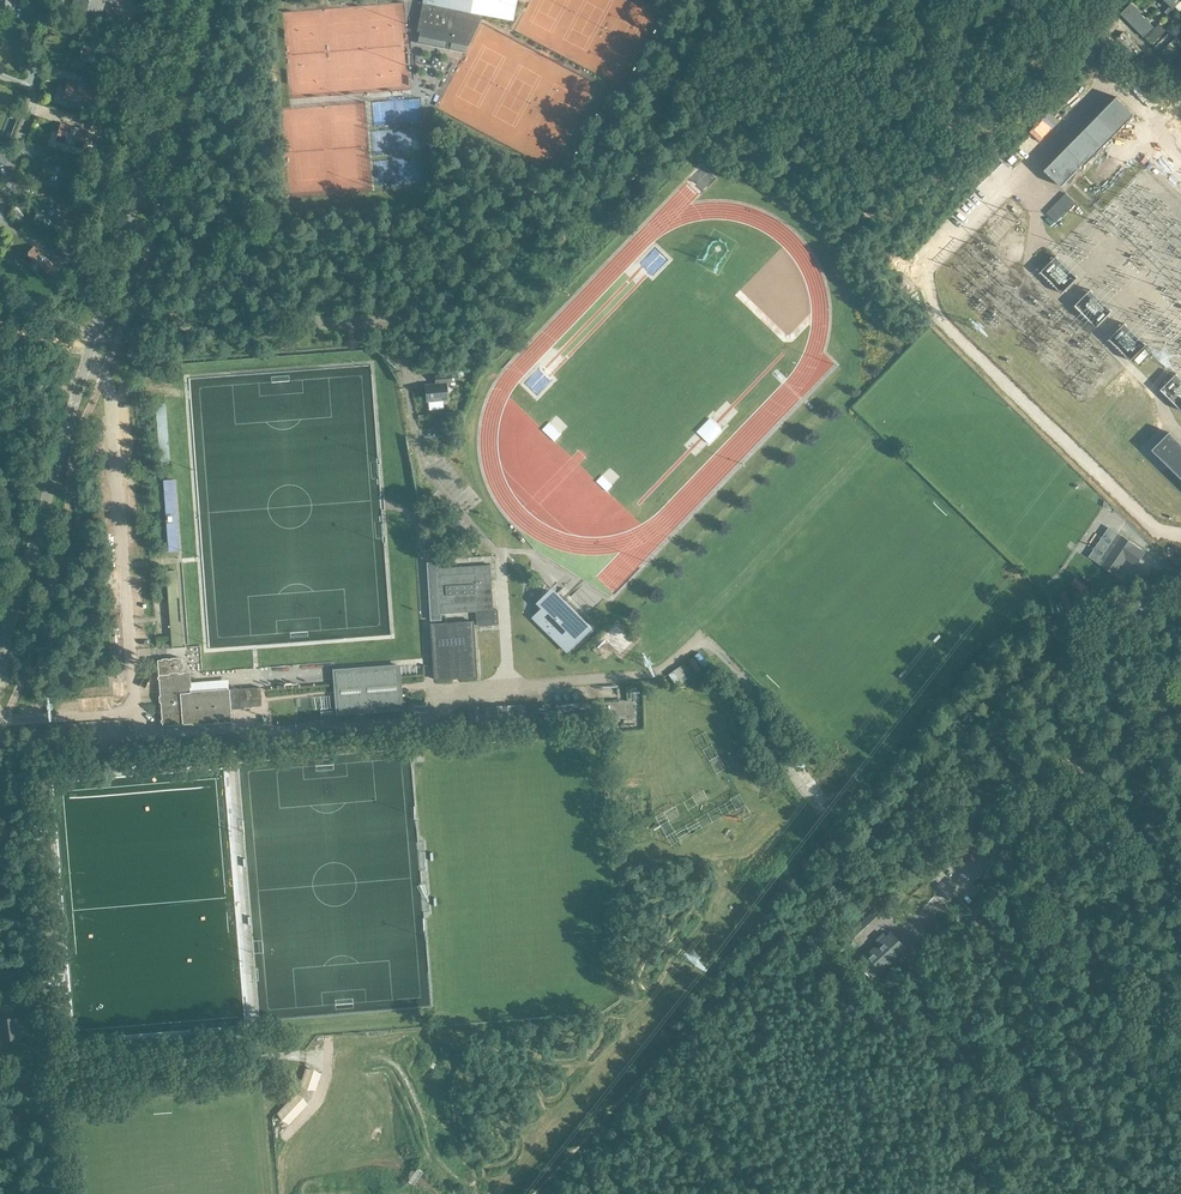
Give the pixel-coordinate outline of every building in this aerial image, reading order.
[(14,0),(0,0),(0,8),(13,9),(14,0)] [(100,21),(105,0),(74,0),(70,13),(100,21)] [(422,4),(417,32),(419,32),(417,44),(464,54),(478,25),(483,15),(513,21),(517,0),(423,0),(422,4)] [(1180,0),(1164,0),(1173,8),(1180,0)] [(1173,8),(1173,9),(1180,1),(1180,0),(1173,8)] [(1145,37),(1155,26),(1131,3),(1121,13),(1145,37)] [(1163,7),(1158,14),(1169,23),(1174,16),(1163,7)] [(1138,46),(1124,32),(1118,39),(1132,53),(1138,46)] [(1148,46),(1156,52),(1166,40),(1158,33),(1148,46)] [(105,67),(110,51),(83,43),(79,59),(105,67)] [(1175,48),(1170,43),(1161,52),(1166,57),(1175,48)] [(1179,53),(1175,48),(1166,57),(1171,62),(1179,53)] [(1177,79),(1180,75),(1180,74),(1172,65),(1167,69),(1177,79)] [(90,105),(95,89),(69,81),(64,97),(90,105)] [(1117,97),(1045,171),(1062,187),(1078,170),(1080,171),(1082,171),(1083,171),(1085,169),(1086,167),(1086,165),(1135,115),(1117,97)] [(382,119),(382,128),(396,129),(396,119),(382,119)] [(90,130),(103,133),(105,123),(93,120),(90,130)] [(83,148),(88,132),(61,124),(57,141),(83,148)] [(77,157),(74,166),(83,168),(85,159),(77,157)] [(68,186),(72,170),(46,162),(41,179),(68,186)] [(1075,202),(1066,193),(1047,213),(1056,222),(1075,202)] [(70,198),(68,207),(80,210),(83,202),(70,198)] [(61,229),(66,213),(39,205),(35,222),(61,229)] [(54,253),(66,258),(70,249),(58,244),(54,253)] [(43,278),(54,266),(34,247),(23,259),(43,278)] [(1053,283),(1064,296),(1073,289),(1061,276),(1053,283)] [(1131,342),(1122,348),(1131,364),(1141,358),(1131,342)] [(447,401),(445,384),(451,384),(450,375),(434,377),(435,385),(424,386),(426,403),(447,401)] [(724,415),(714,429),(725,437),(734,423),(724,415)] [(1170,433),(1153,450),(1180,477),(1180,443),(1170,433)] [(550,435),(546,442),(556,449),(560,443),(550,435)] [(604,487),(599,492),(607,500),(612,495),(604,487)] [(637,509),(628,517),(635,524),(643,516),(637,509)] [(1122,536),(1102,565),(1115,574),(1126,560),(1136,566),(1145,552),(1135,546),(1136,545),(1122,536)] [(497,610),(494,610),(491,565),(437,569),(437,565),(427,565),(430,619),(440,618),(440,614),(476,612),(477,626),(498,625),(497,610)] [(1089,588),(1076,578),(1071,584),(1084,594),(1089,588)] [(1067,592),(1059,594),(1064,608),(1072,605),(1067,592)] [(591,627),(556,593),(532,618),(567,652),(591,627)] [(473,621),(448,623),(431,624),(434,664),(435,679),(477,676),(473,626),(473,621)] [(232,721),(231,708),(261,705),(260,686),(191,691),(189,671),(183,672),(182,658),(158,660),(162,726),(232,721)] [(334,670),(337,714),(402,709),(398,666),(334,670)] [(681,677),(690,689),(695,686),(686,673),(681,677)] [(581,714),(582,726),(582,728),(600,728),(600,712),(581,712),(581,714)] [(780,789),(772,793),(778,805),(786,802),(780,789)] [(871,912),(852,929),(849,925),(844,929),(852,938),(880,913),(871,904),(867,908),(871,912)] [(905,948),(890,932),(857,963),(872,980),(905,948)] [(0,1019),(0,1021),(3,1040),(19,1038),(16,1017),(0,1019)] [(300,1085),(316,1091),(321,1074),(305,1069),(300,1085)] [(277,1113),(288,1124),(307,1104),(296,1093),(277,1113)]
